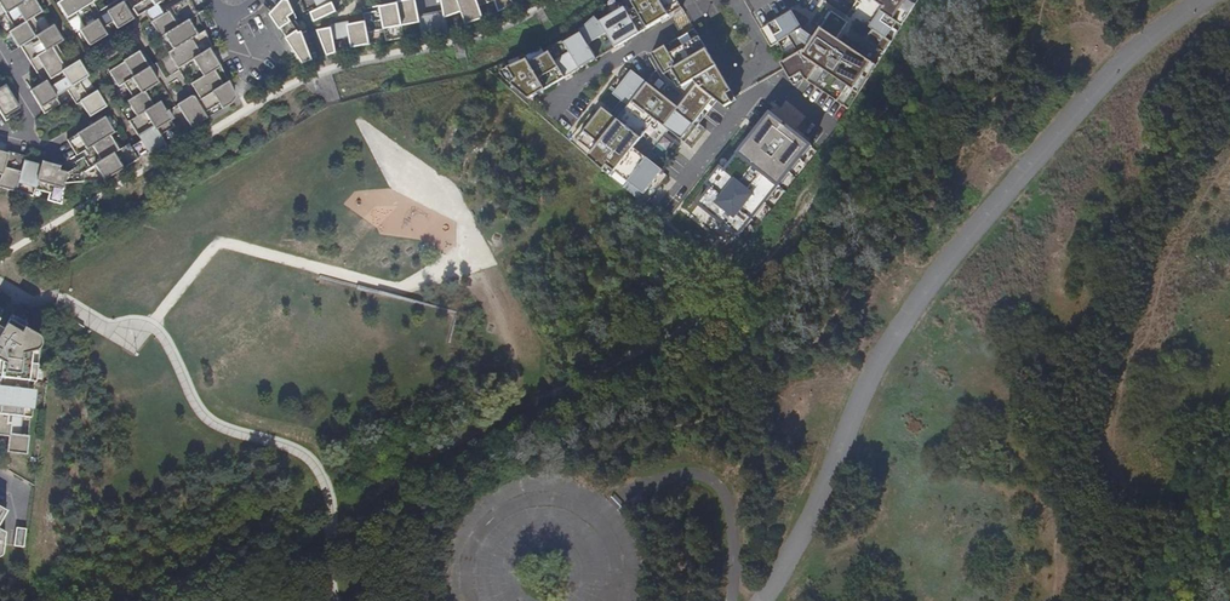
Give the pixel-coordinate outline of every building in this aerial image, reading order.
[(1,9),(13,28),(7,31),(17,47),(20,45),(43,81),(29,90),(43,112),(59,103),(54,95),(66,88),(75,103),(79,100),(88,115),(105,105),(95,90),(87,95),(78,80),(86,75),(77,60),(68,65),(55,43),(61,40),(51,24),(41,31),(32,16),(40,11),(33,0),(23,0),(20,2),(20,0),(0,0),(0,10),(1,9)] [(131,18),(121,1),(105,10),(106,12),(101,15),(92,1),(93,0),(59,0),(55,2),(67,21),(76,15),(83,26),(78,29),(89,46),(105,35),(100,27),(111,20),(116,27),(131,18)] [(138,52),(122,61),(123,63),(108,72),(117,87),(122,84),(131,99),(126,102),(135,117),(127,122),(147,154),(162,144),(157,136),(172,128),(177,136),(228,105),(233,97),(217,62),(215,62),(207,49),(210,47),(202,30),(195,34),(186,19),(195,14),(189,0),(178,0),(168,6),(175,16),(171,19),(165,8),(164,9),(165,11),(149,21),(158,36),(156,37),(167,54),(152,66),(153,68),(148,71),(138,52)] [(139,0),(130,6),(136,15),(160,0),(139,0)] [(270,15),(302,62),(312,59),(301,31),(297,33),(288,20),(294,18),(292,13),(297,9),(293,0),(283,0),(270,15)] [(320,4),(312,8),(316,16),(338,6),(335,0),(319,0),(320,4)] [(369,20),(371,31),(387,27),(390,40),(409,36),(406,24),(422,20),(421,14),(418,0),(407,0),(384,5),(386,14),(380,15),(379,9),(367,12),(369,20)] [(421,14),(422,20),(425,32),(452,27),(449,15),(466,9),(470,21),(488,16),(483,3),(488,0),(445,0),(448,8),(421,14)] [(502,9),(517,1),(517,0),(499,0),(502,9)] [(501,68),(505,77),(528,98),(682,11),(675,0),(622,0),(604,9),(608,17),(598,25),(594,19),(578,33),(577,37),(564,44),(563,41),(530,59),(527,54),(501,68)] [(917,0),(857,0),(844,20),(827,9),(810,35),(803,31),(792,11),(760,30),(770,46),(781,40),(791,58),(781,63),(794,85),(804,79),(847,106),(917,0)] [(321,27),(330,54),(339,50),(337,38),(353,35),(355,46),(374,43),(371,31),(369,20),(321,27)] [(693,30),(654,55),(664,72),(673,67),(683,85),(695,78),(697,81),(715,96),(725,105),(738,98),(718,64),(716,66),(693,30)] [(603,104),(577,139),(592,150),(588,155),(611,174),(615,170),(645,193),(664,169),(657,162),(675,141),(666,135),(669,130),(681,139),(715,96),(697,81),(678,106),(627,68),(609,89),(624,100),(615,113),(603,104)] [(2,117),(17,108),(3,85),(0,86),(0,115),(2,117)] [(771,111),(698,204),(741,238),(814,145),(771,111)] [(60,205),(63,183),(83,182),(81,173),(93,166),(103,180),(136,160),(127,144),(117,150),(108,136),(112,134),(102,118),(65,140),(75,156),(83,151),(85,155),(73,162),(75,167),(65,173),(57,171),(58,167),(41,162),(40,166),(23,161),(25,156),(7,152),(6,154),(0,153),(0,175),(0,176),(0,188),(31,197),(33,190),(48,194),(46,201),(60,205)] [(12,318),(0,338),(0,381),(9,382),(8,391),(0,390),(0,408),(0,411),(0,417),(23,419),(32,420),(35,394),(27,393),(28,384),(36,385),(38,367),(31,366),(32,355),(33,355),(35,354),(36,354),(37,353),(38,352),(39,351),(40,350),(40,349),(40,348),(40,347),(40,346),(40,344),(39,342),(38,341),(37,340),(36,339),(24,332),(27,327),(12,318)] [(11,439),(9,454),(29,456),(30,438),(21,438),(23,419),(0,417),(0,438),(11,439)] [(13,545),(23,546),(26,528),(15,527),(13,545)]
